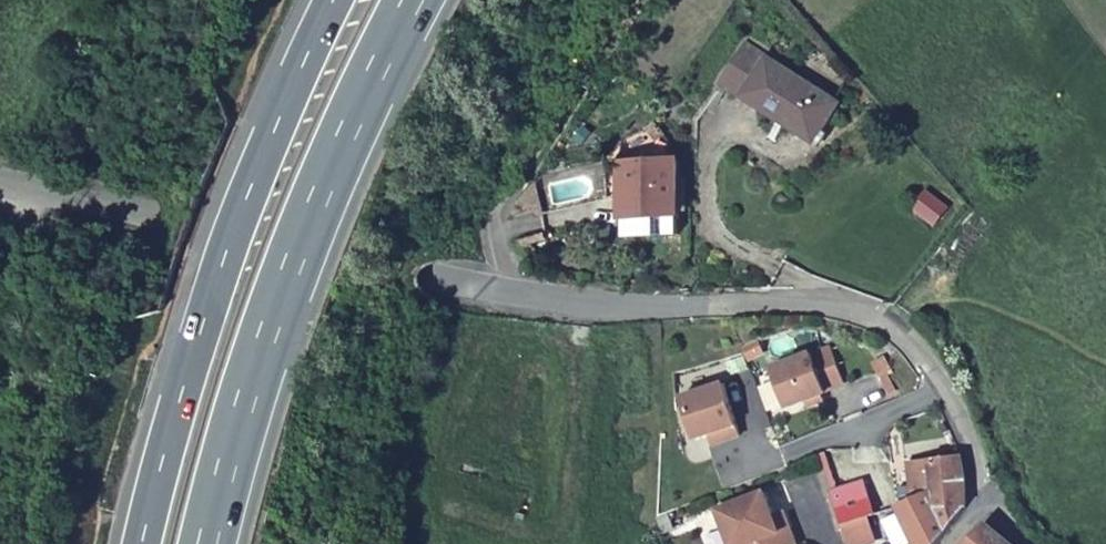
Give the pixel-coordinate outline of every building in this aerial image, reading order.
[(814,132),(836,96),(740,37),(716,78),(776,115),(780,108),(814,132)] [(621,148),(622,156),(626,212),(681,208),(676,152),(643,155),(643,146),(621,148)] [(533,179),(518,196),(543,207),(533,179)] [(936,188),(925,207),(948,223),(959,204),(936,188)] [(681,208),(626,212),(627,232),(682,228),(681,208)] [(812,352),(773,368),(789,407),(808,398),(822,392),(828,390),(828,389),(846,381),(831,346),(813,354),(812,352)] [(724,385),(682,399),(697,440),(711,435),(721,431),(725,442),(742,436),(724,385)] [(822,392),(808,398),(811,405),(826,399),(822,392)] [(721,431),(711,435),(715,445),(725,442),(721,431)] [(957,448),(914,456),(918,481),(922,480),(924,493),(940,487),(941,506),(968,502),(959,451),(957,448)] [(833,494),(843,523),(864,515),(875,512),(865,483),(833,494)] [(940,487),(924,493),(920,495),(900,503),(921,543),(928,543),(968,502),(941,506),(940,487)] [(765,494),(721,513),(733,543),(797,543),(791,529),(781,533),(765,494)] [(784,513),(775,516),(781,533),(791,529),(784,513)] [(843,523),(850,543),(874,543),(864,515),(843,523)] [(970,543),(1012,543),(987,522),(970,543)]
